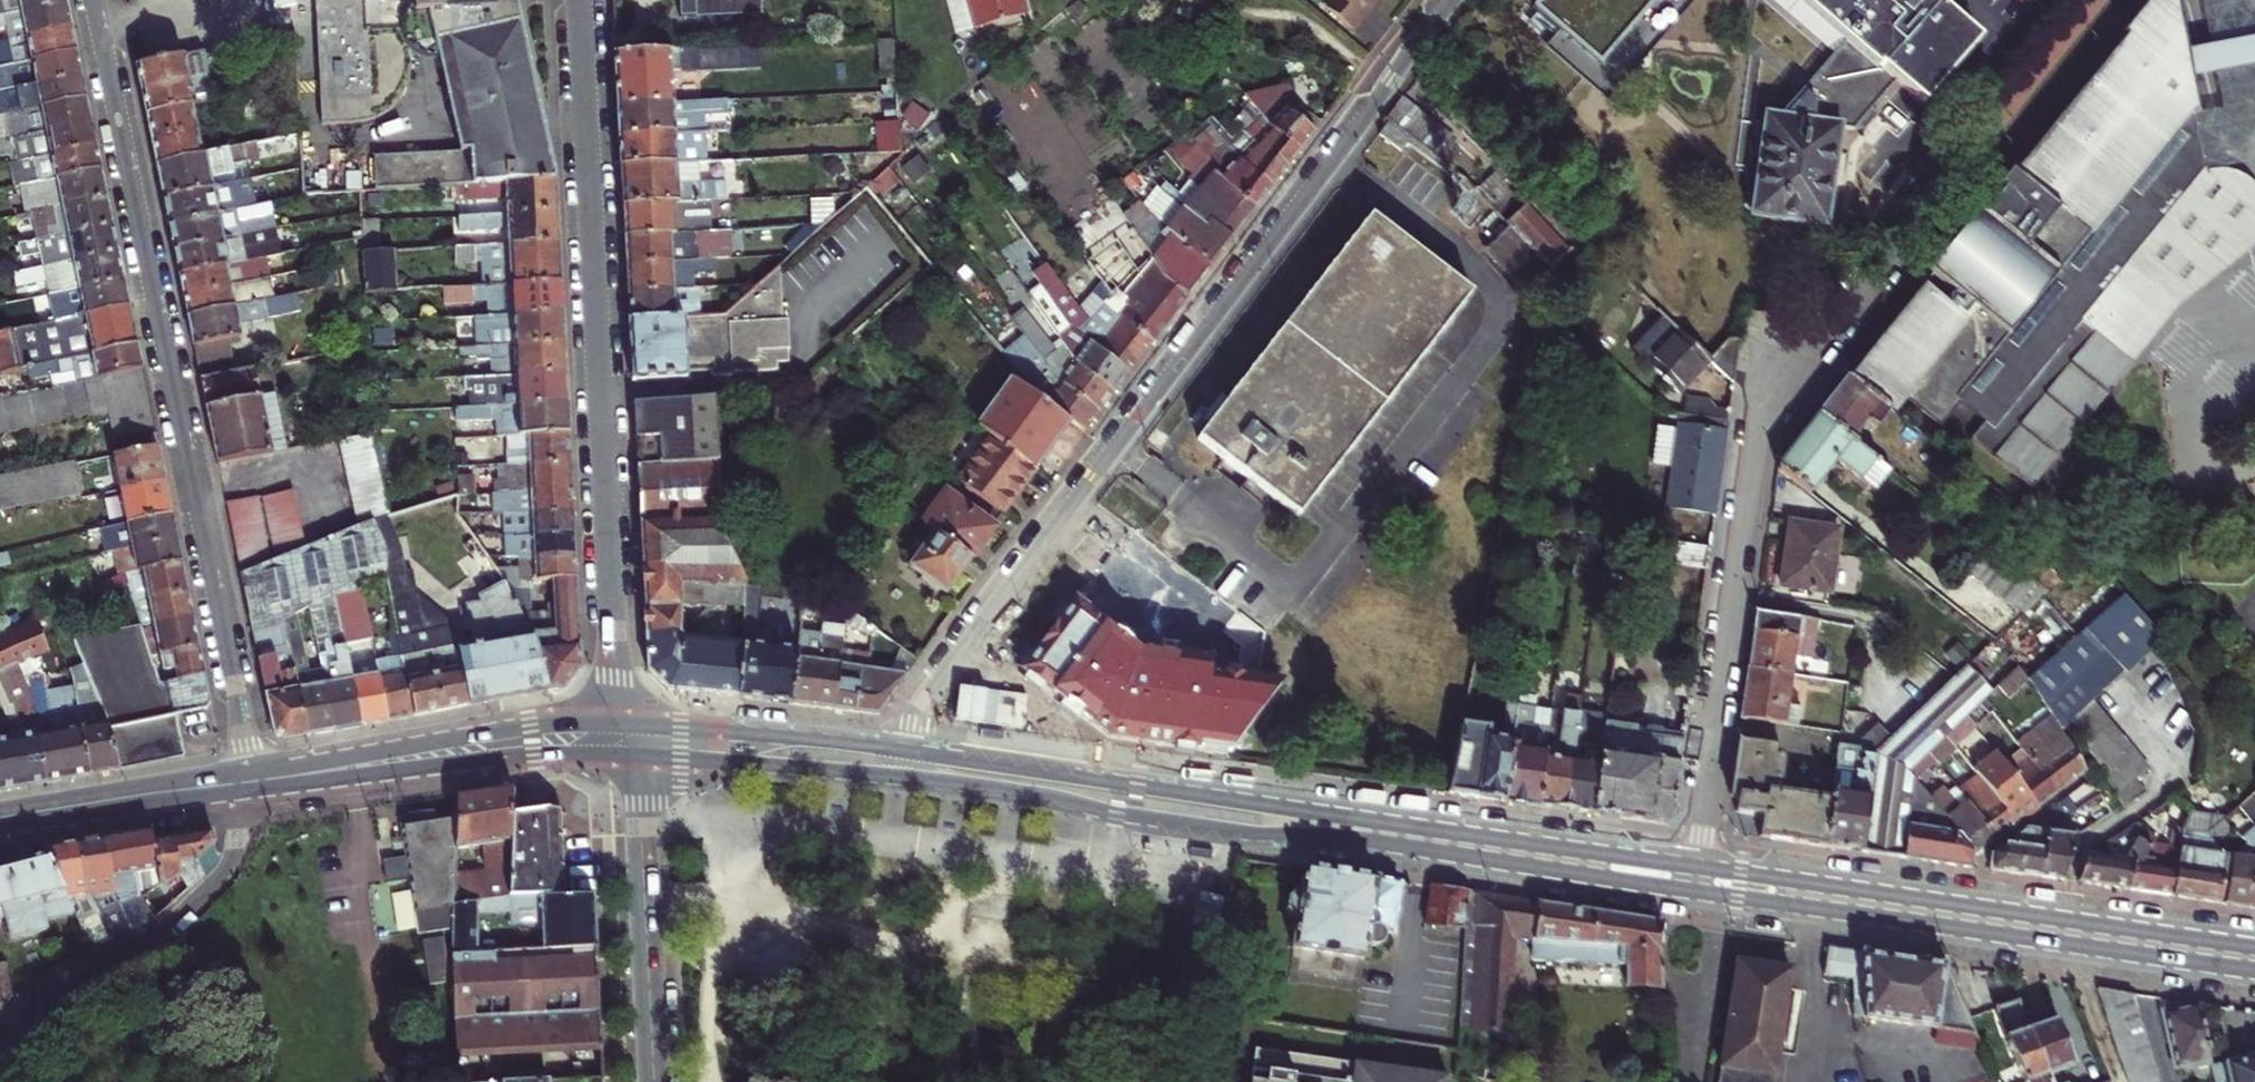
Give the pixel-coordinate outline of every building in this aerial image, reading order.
[(5,16),(67,3),(67,0),(0,0),(0,17),(5,16)] [(359,1),(318,3),(323,128),(364,126),(378,122),(388,116),(397,109),(407,95),(411,82),(413,72),(412,57),(418,61),(424,62),(431,63),(437,62),(443,89),(459,154),(377,158),(378,191),(459,187),(553,183),(552,162),(549,149),(542,117),(519,22),(514,0),(359,0),(359,1)] [(681,17),(764,13),(764,0),(680,0),(681,17)] [(974,31),(1023,17),(1018,0),(965,0),(974,31)] [(1350,29),(1371,3),(1368,1),(1368,0),(1330,0),(1324,7),(1350,29)] [(1532,9),(1561,33),(1549,44),(1547,50),(1607,103),(1694,2),(1692,0),(1540,0),(1532,9)] [(1755,135),(1763,142),(1755,191),(1747,196),(1746,204),(1748,211),(1753,213),(1752,217),(1828,227),(1841,142),(1854,126),(1862,133),(1864,131),(1877,116),(1869,110),(1895,81),(1918,102),(1922,105),(1925,101),(1977,41),(1978,39),(1976,37),(1934,0),(1802,0),(1847,40),(1784,106),(1782,116),(1766,115),(1767,118),(1758,123),(1755,135)] [(2004,184),(2024,205),(2005,229),(1983,211),(1978,207),(1928,269),(1969,304),(1960,316),(1922,285),(1861,361),(1905,397),(1942,427),(1960,404),(1984,423),(1969,442),(2029,491),(2035,484),(2037,458),(2044,451),(2055,459),(2063,449),(2065,424),(2071,418),(2081,427),(2086,420),(2087,396),(2094,389),(2104,398),(2112,388),(2113,364),(2170,292),(2127,256),(2187,184),(2209,168),(2191,76),(2186,50),(2177,0),(2147,0),(2014,171),(2009,168),(2000,179),(2004,184)] [(10,40),(72,27),(67,3),(5,16),(0,17),(0,26),(7,24),(10,40)] [(16,64),(77,51),(72,27),(10,40),(0,41),(2,51),(13,48),(16,64)] [(294,33),(276,37),(284,80),(301,76),(300,68),(294,33)] [(2186,50),(2191,76),(2254,64),(2254,37),(2186,50)] [(897,77),(894,41),(878,41),(880,78),(897,77)] [(615,54),(618,107),(675,104),(674,74),(763,70),(762,47),(615,54)] [(4,91),(82,75),(77,51),(16,64),(0,68),(0,75),(4,91)] [(138,66),(148,116),(194,107),(237,99),(235,84),(213,88),(206,51),(138,66)] [(4,91),(0,92),(0,116),(10,114),(87,99),(82,75),(4,91)] [(1257,113),(1262,119),(1302,150),(1315,133),(1315,130),(1292,114),(1287,91),(1250,105),(1257,113)] [(1404,97),(1387,118),(1390,120),(1413,139),(1429,118),(1404,97)] [(31,136),(92,123),(87,99),(10,114),(13,123),(28,120),(31,136)] [(618,107),(620,136),(675,133),(674,114),(681,114),(685,117),(728,114),(728,101),(675,104),(618,107)] [(194,107),(148,116),(153,140),(222,127),(220,119),(216,120),(215,116),(197,119),(194,107)] [(303,111),(291,113),(293,141),(305,138),(303,111)] [(1250,137),(1253,140),(1288,167),(1302,150),(1262,119),(1257,113),(1242,129),(1250,137)] [(1443,130),(1429,118),(1413,139),(1435,156),(1443,130)] [(18,162),(97,145),(92,123),(31,136),(13,140),(15,153),(18,162)] [(222,127),(153,140),(158,165),(204,157),(202,144),(220,139),(219,134),(224,133),(222,127)] [(1226,143),(1231,148),(1241,138),(1245,141),(1250,137),(1242,129),(1226,143)] [(731,144),(731,130),(675,133),(620,136),(621,166),(675,163),(706,162),(706,145),(731,144)] [(1455,140),(1443,130),(1435,156),(1453,170),(1455,140)] [(202,144),(204,157),(263,146),(261,137),(227,143),(224,133),(219,134),(220,139),(202,144)] [(204,157),(158,165),(165,199),(216,188),(214,178),(237,173),(236,164),(247,162),(306,151),(305,138),(293,141),(263,146),(204,157)] [(0,142),(0,156),(15,153),(13,140),(0,142)] [(1253,140),(1239,156),(1274,184),(1288,167),(1253,140)] [(1178,141),(1170,146),(1183,165),(1193,158),(1178,141)] [(20,174),(22,186),(102,169),(97,145),(18,162),(9,164),(12,176),(20,174)] [(1206,164),(1213,174),(1257,207),(1274,184),(1239,156),(1229,168),(1224,164),(1228,158),(1218,150),(1206,164)] [(233,185),(251,182),(247,162),(236,164),(237,173),(214,178),(216,188),(233,185)] [(621,166),(623,205),(713,201),(726,200),(725,182),(676,184),(675,163),(621,166)] [(1506,163),(1477,193),(1499,215),(1528,186),(1506,163)] [(2112,388),(2181,300),(2254,241),(2254,182),(2250,176),(2231,167),(2209,168),(2187,184),(2127,256),(2170,292),(2113,364),(2112,388)] [(30,198),(33,212),(108,197),(102,169),(22,186),(19,187),(22,200),(30,198)] [(1183,207),(1161,190),(1148,174),(1137,182),(1154,204),(1174,219),(1183,207)] [(1200,190),(1211,198),(1244,223),(1257,207),(1213,174),(1200,190)] [(251,182),(233,185),(235,195),(271,188),(270,178),(251,182)] [(508,198),(509,216),(558,214),(556,183),(553,183),(459,187),(460,204),(498,203),(508,198)] [(2004,184),(1983,211),(2005,229),(2024,205),(2004,184)] [(233,185),(216,188),(165,199),(170,223),(240,210),(275,203),(271,188),(235,195),(233,185)] [(362,192),(329,193),(330,200),(336,200),(337,204),(363,204),(362,192)] [(1538,194),(1506,222),(1510,226),(1551,269),(1551,271),(1552,270),(1554,272),(1575,253),(1573,249),(1584,238),(1559,214),(1538,194)] [(49,224),(52,237),(113,225),(108,197),(33,212),(37,226),(49,224)] [(1211,198),(1196,216),(1206,224),(1210,218),(1234,236),(1244,223),(1211,198)] [(713,210),(713,201),(623,205),(625,236),(675,233),(674,216),(683,217),(708,216),(707,210),(713,210)] [(275,203),(240,210),(243,220),(277,213),(275,203)] [(1569,204),(1559,214),(1584,238),(1588,241),(1598,230),(1569,204)] [(243,220),(240,210),(170,223),(176,250),(243,236),(280,229),(277,213),(243,220)] [(1206,224),(1196,216),(1188,210),(1182,218),(1190,223),(1182,234),(1175,229),(1171,235),(1174,239),(1210,266),(1211,266),(1234,236),(1210,218),(1206,224)] [(1299,516),(1473,293),(1372,213),(1201,438),(1299,516)] [(509,228),(510,247),(559,244),(558,214),(509,216),(461,218),(462,233),(500,232),(509,228)] [(1152,270),(1119,313),(1153,340),(1189,294),(1166,277),(1154,258),(1149,250),(1146,247),(1125,218),(1117,224),(1129,246),(1121,251),(1133,268),(1142,263),(1146,269),(1149,267),(1152,270)] [(56,252),(59,264),(119,251),(113,225),(52,237),(39,240),(42,255),(56,252)] [(1551,269),(1510,226),(1487,248),(1531,294),(1551,271),(1551,269)] [(280,229),(243,236),(246,249),(282,241),(280,229)] [(1167,241),(1154,258),(1166,277),(1189,294),(1210,266),(1174,239),(1171,235),(1165,229),(1161,236),(1167,241)] [(625,236),(627,265),(693,261),(693,241),(698,241),(698,244),(714,243),(714,231),(675,233),(625,236)] [(243,236),(176,250),(181,276),(228,266),(245,263),(270,258),(284,255),(282,241),(246,249),(243,236)] [(562,283),(559,244),(510,247),(445,250),(445,260),(462,260),(463,265),(480,264),(480,262),(511,261),(512,286),(562,283)] [(119,251),(59,264),(48,266),(51,277),(54,294),(81,288),(124,279),(119,251)] [(270,258),(272,270),(302,264),(300,252),(284,255),(270,258)] [(400,293),(399,252),(365,254),(367,295),(400,293)] [(693,261),(627,265),(628,291),(695,288),(695,274),(705,274),(705,269),(710,269),(710,260),(693,261)] [(724,314),(675,317),(630,320),(633,380),(686,378),(686,372),(703,372),(712,371),(712,378),(730,377),(730,372),(779,371),(779,364),(790,364),(790,349),(792,349),(791,319),(785,319),(784,273),(783,261),(757,285),(724,314)] [(232,286),(249,283),(245,263),(228,266),(232,286)] [(48,266),(14,273),(17,284),(51,277),(48,266)] [(185,296),(232,286),(228,266),(181,276),(185,296)] [(1108,288),(1101,278),(1088,287),(1100,305),(1105,302),(1113,295),(1108,288)] [(14,331),(130,306),(124,279),(81,288),(85,307),(55,314),(56,315),(13,325),(14,331)] [(189,316),(236,308),(234,295),(252,291),(258,290),(257,281),(249,283),(232,286),(185,296),(189,316)] [(562,283),(512,286),(513,316),(563,313),(562,283)] [(1116,285),(1108,288),(1113,295),(1119,291),(1116,285)] [(490,297),(490,318),(513,316),(512,286),(489,288),(490,297)] [(628,291),(630,320),(675,317),(674,301),(698,300),(698,296),(718,295),(718,287),(695,288),(628,291)] [(1070,351),(1077,361),(1115,390),(1129,371),(1096,344),(1087,337),(1080,331),(1087,325),(1091,321),(1066,287),(1051,298),(1050,297),(1037,306),(1065,345),(1070,351)] [(85,307),(81,288),(54,294),(51,295),(55,314),(85,307)] [(489,288),(428,291),(428,305),(477,302),(477,298),(490,297),(489,288)] [(254,304),(252,291),(234,295),(236,308),(254,304)] [(254,304),(236,308),(189,316),(200,367),(234,359),(231,341),(241,339),(239,325),(270,319),(268,309),(278,307),(277,300),(254,304)] [(92,355),(138,345),(130,306),(14,331),(0,334),(0,375),(30,368),(73,359),(92,355)] [(1020,312),(1011,318),(1017,326),(1026,320),(1020,312)] [(563,313),(513,316),(515,346),(565,344),(563,313)] [(1119,313),(1096,344),(1129,371),(1153,340),(1119,313)] [(515,346),(513,316),(490,318),(490,327),(491,347),(515,346)] [(1029,317),(1026,320),(1017,326),(1022,331),(1045,361),(1056,353),(1029,317)] [(490,318),(456,319),(456,329),(490,327),(490,318)] [(1092,331),(1087,325),(1080,331),(1087,337),(1092,331)] [(1711,360),(1680,330),(1649,361),(1680,391),(1711,360)] [(1045,378),(1035,390),(1046,402),(1070,421),(1083,431),(1084,431),(1099,411),(1062,384),(1052,371),(1045,361),(1022,331),(1015,337),(1045,378)] [(491,347),(461,349),(462,359),(492,357),(492,362),(500,361),(509,359),(516,356),(516,377),(567,374),(565,344),(515,346),(491,347)] [(138,345),(92,355),(98,380),(103,379),(143,370),(138,345)] [(1052,371),(1070,351),(1065,345),(1056,353),(1045,361),(1052,371)] [(1724,348),(1711,360),(1735,383),(1738,361),(1724,348)] [(1070,351),(1052,371),(1062,384),(1099,411),(1115,390),(1077,361),(1070,351)] [(98,380),(92,355),(73,359),(79,384),(84,383),(98,380)] [(500,361),(492,362),(493,378),(516,377),(516,356),(509,359),(500,361)] [(73,359),(30,368),(33,379),(50,375),(54,390),(64,387),(79,384),(73,359)] [(1849,376),(1851,376),(1893,410),(1894,411),(1905,397),(1861,361),(1849,376)] [(257,368),(202,379),(208,407),(263,396),(257,368)] [(115,434),(155,426),(151,406),(147,388),(143,370),(103,379),(98,380),(84,383),(79,384),(64,387),(72,422),(91,418),(111,414),(115,434)] [(567,374),(516,377),(493,378),(433,380),(434,393),(488,391),(489,408),(568,405),(567,374)] [(975,425),(988,434),(1035,468),(1070,421),(1046,402),(1035,390),(1023,375),(995,413),(988,408),(975,425)] [(1877,430),(1893,410),(1851,376),(1820,415),(1853,441),(1868,423),(1877,430)] [(72,422),(64,387),(54,390),(48,391),(55,425),(72,422)] [(2086,420),(2104,398),(2094,389),(2087,396),(2086,420)] [(55,425),(48,391),(32,394),(39,428),(55,425)] [(263,396),(208,407),(219,463),(289,450),(277,393),(263,396)] [(32,394),(16,398),(23,431),(39,428),(32,394)] [(23,431),(16,398),(1,401),(8,434),(23,431)] [(634,403),(637,466),(718,462),(716,398),(634,403)] [(1689,398),(1687,415),(1729,421),(1731,411),(1718,409),(1712,401),(1689,398)] [(510,437),(570,434),(568,405),(489,408),(439,410),(440,422),(458,421),(458,423),(497,422),(498,438),(510,437)] [(1820,415),(1779,466),(1811,491),(1837,459),(1869,484),(1885,465),(1853,441),(1820,415)] [(2065,424),(2063,449),(2081,427),(2071,418),(2065,424)] [(1716,514),(1728,431),(1680,425),(1668,506),(1716,514)] [(571,462),(570,434),(510,437),(510,446),(530,445),(531,464),(571,462)] [(988,434),(956,478),(1002,510),(1035,468),(988,434)] [(373,435),(341,441),(345,457),(376,450),(373,435)] [(470,467),(469,440),(456,440),(458,467),(470,467)] [(114,455),(121,491),(167,482),(159,445),(114,455)] [(376,450),(345,457),(348,472),(379,466),(376,450)] [(2035,484),(2055,459),(2044,451),(2037,458),(2035,484)] [(510,493),(531,492),(573,490),(571,462),(531,464),(532,480),(523,481),(523,485),(512,486),(511,479),(492,480),(493,494),(510,493)] [(644,606),(681,606),(681,583),(721,584),(721,538),(718,462),(637,466),(644,606)] [(57,466),(63,500),(81,496),(74,463),(57,466)] [(57,466),(39,470),(46,503),(63,500),(57,466)] [(379,466),(348,472),(352,490),(383,483),(379,466)] [(46,503),(39,470),(23,474),(29,507),(46,503)] [(29,507),(23,474),(8,477),(13,510),(29,507)] [(0,479),(0,513),(13,510),(8,477),(0,479)] [(121,491),(128,525),(174,515),(167,482),(121,491)] [(352,490),(355,506),(386,499),(383,483),(352,490)] [(265,497),(266,505),(297,498),(295,490),(265,497)] [(531,492),(533,515),(574,512),(573,490),(531,492)] [(531,492),(510,493),(512,514),(533,515),(531,492)] [(924,523),(935,531),(972,557),(994,526),(946,492),(924,523)] [(228,503),(231,517),(261,511),(258,496),(228,503)] [(266,505),(270,520),(300,513),(297,498),(266,505)] [(386,499),(355,506),(360,528),(377,522),(390,518),(386,499)] [(261,511),(231,517),(233,531),(264,524),(261,511)] [(534,524),(534,537),(576,535),(574,512),(533,515),(534,524)] [(270,520),(273,536),(304,529),(300,513),(270,520)] [(116,554),(179,541),(174,515),(128,525),(110,529),(116,554)] [(390,518),(377,522),(386,555),(400,550),(391,518),(390,518)] [(1839,529),(1792,521),(1782,584),(1829,592),(1839,529)] [(360,528),(271,562),(242,573),(254,631),(286,625),(285,619),(297,613),(310,607),(317,644),(343,638),(334,595),(359,581),(367,579),(386,574),(386,555),(377,522),(360,528)] [(233,531),(236,545),(266,538),(264,524),(233,531)] [(513,525),(514,534),(514,538),(534,537),(534,524),(513,525)] [(307,545),(304,529),(273,536),(277,552),(307,545)] [(947,593),(972,557),(935,531),(910,567),(947,593)] [(534,537),(536,557),(577,556),(576,535),(534,537)] [(236,545),(239,557),(269,551),(266,538),(236,545)] [(745,586),(721,538),(721,584),(733,585),(733,604),(744,603),(745,586)] [(2025,575),(2048,593),(2085,562),(2055,538),(2025,575)] [(121,576),(127,575),(184,563),(179,541),(116,554),(121,576)] [(1711,547),(1675,542),(1672,563),(1708,568),(1711,547)] [(2025,575),(1991,548),(1972,571),(2024,614),(2047,593),(2048,593),(2025,575)] [(400,550),(386,555),(386,574),(388,583),(394,616),(402,654),(458,643),(455,627),(416,597),(412,571),(404,572),(400,550)] [(269,551),(239,557),(242,573),(271,562),(269,551)] [(500,556),(487,555),(494,567),(500,565),(500,556)] [(523,583),(532,582),(555,581),(578,580),(577,556),(536,557),(520,557),(519,568),(496,570),(505,584),(510,591),(523,590),(523,583)] [(148,593),(150,600),(190,591),(184,563),(127,575),(130,584),(135,583),(138,595),(148,593)] [(386,574),(367,579),(369,587),(388,583),(386,574)] [(36,622),(50,617),(65,611),(130,584),(127,575),(121,576),(43,606),(44,609),(0,627),(0,637),(36,622)] [(523,590),(510,591),(539,643),(547,690),(563,689),(583,668),(578,580),(555,581),(558,612),(542,613),(532,596),(532,582),(523,583),(523,590)] [(460,652),(470,705),(547,690),(539,643),(510,591),(505,584),(483,599),(485,606),(470,609),(476,649),(460,652)] [(142,625),(143,630),(195,618),(190,591),(150,600),(135,603),(142,625)] [(1015,668),(1099,736),(1233,753),(1280,691),(1245,686),(1212,680),(1214,667),(1178,662),(1180,652),(1167,650),(1140,645),(1077,594),(1015,668)] [(2072,722),(2102,694),(2164,636),(2162,634),(2126,594),(2084,631),(2029,679),(2062,729),(2063,730),(2072,722)] [(801,604),(800,614),(822,616),(824,603),(816,602),(801,604)] [(744,603),(733,604),(733,628),(744,628),(744,626),(744,603)] [(824,603),(822,616),(846,619),(848,608),(824,603)] [(644,606),(645,632),(680,633),(680,629),(681,606),(644,606)] [(848,608),(846,619),(874,636),(880,631),(848,608)] [(1758,610),(1750,667),(1791,674),(1799,617),(1758,610)] [(304,640),(297,613),(285,619),(286,625),(295,671),(296,675),(310,672),(303,642),(304,640)] [(402,654),(394,616),(384,618),(388,636),(391,635),(395,656),(402,654)] [(143,630),(151,657),(201,646),(195,618),(143,630)] [(19,663),(48,652),(36,622),(0,637),(0,670),(19,663)] [(83,659),(98,704),(121,769),(125,766),(177,757),(179,739),(174,717),(205,710),(213,703),(207,674),(159,685),(151,657),(143,630),(142,625),(75,639),(83,659)] [(295,671),(286,625),(254,631),(263,677),(295,671)] [(792,704),(797,651),(752,645),(753,627),(744,626),(744,628),(743,643),(740,698),(792,704)] [(833,629),(821,628),(819,645),(819,651),(830,653),(833,629)] [(678,665),(682,636),(682,633),(680,633),(645,632),(646,670),(669,690),(702,694),(704,668),(678,665)] [(740,698),(743,643),(682,636),(678,665),(704,668),(702,694),(740,698)] [(362,727),(349,664),(345,645),(343,638),(317,644),(323,669),(336,732),(362,727)] [(920,658),(897,642),(889,653),(912,669),(920,658)] [(432,674),(407,679),(415,716),(470,705),(460,652),(458,643),(402,654),(404,664),(429,658),(445,655),(448,671),(432,674)] [(813,706),(818,657),(819,651),(819,645),(798,643),(797,651),(792,704),(813,706)] [(201,646),(151,657),(159,685),(207,674),(201,646)] [(88,775),(74,703),(64,706),(57,671),(52,672),(48,652),(19,663),(33,703),(44,764),(24,769),(28,787),(88,775)] [(74,652),(62,656),(70,679),(74,699),(89,696),(92,706),(98,704),(83,659),(77,661),(74,652)] [(1875,753),(1862,851),(1975,867),(1976,853),(1944,812),(1940,816),(1913,803),(1914,797),(1925,801),(1930,794),(1911,769),(1928,753),(1947,735),(1968,716),(1982,703),(1988,697),(1999,686),(2020,667),(2009,652),(1983,678),(1969,665),(1956,677),(1879,750),(1875,753)] [(395,656),(375,659),(387,722),(415,716),(407,679),(404,664),(402,654),(395,656)] [(835,709),(841,663),(841,659),(818,657),(813,706),(835,709)] [(429,658),(404,664),(407,679),(432,674),(429,658)] [(375,659),(349,664),(362,727),(387,722),(375,659)] [(19,663),(0,670),(0,681),(9,703),(13,703),(16,719),(0,722),(0,792),(28,787),(24,769),(44,764),(33,703),(19,663)] [(867,684),(869,668),(841,663),(835,709),(858,711),(860,684),(867,684)] [(1785,723),(1791,674),(1750,667),(1743,717),(1785,723)] [(858,711),(880,714),(908,674),(869,668),(867,684),(860,684),(858,711)] [(309,737),(336,732),(323,669),(310,672),(296,675),(309,737)] [(295,671),(263,677),(275,735),(286,742),(309,737),(296,675),(295,671)] [(2022,678),(2017,673),(2005,685),(2011,690),(2022,678)] [(1798,725),(1804,676),(1791,674),(1785,723),(1798,725)] [(1999,686),(1988,697),(2004,717),(2016,708),(1999,686)] [(2072,722),(2091,751),(2099,765),(2107,777),(2115,790),(2125,805),(2146,792),(2136,777),(2151,767),(2142,754),(2134,741),(2125,728),(2102,694),(2072,722)] [(74,699),(74,703),(88,775),(121,769),(98,704),(92,706),(89,696),(74,699)] [(1560,741),(1548,739),(1539,805),(1563,809),(1567,785),(1573,786),(1575,762),(1573,762),(1580,711),(1582,699),(1568,696),(1560,741)] [(1505,800),(1519,705),(1507,703),(1502,739),(1488,738),(1489,727),(1464,723),(1451,793),(1505,800)] [(1536,708),(1519,705),(1505,800),(1539,805),(1548,739),(1550,727),(1534,724),(1536,708)] [(1608,715),(1580,711),(1573,762),(1575,762),(1573,786),(1567,785),(1563,809),(1594,813),(1607,722),(1608,715)] [(1977,727),(1968,716),(1947,735),(1955,744),(1977,727)] [(1637,727),(1607,722),(1594,813),(1666,823),(1673,819),(1684,740),(1636,733),(1637,727)] [(2072,781),(2087,770),(2063,730),(2062,729),(2044,743),(2072,781)] [(1957,747),(1955,744),(1947,735),(1928,753),(1938,764),(1957,747)] [(1826,846),(1836,773),(1821,771),(1817,798),(1778,792),(1783,755),(1775,754),(1776,745),(1739,740),(1731,796),(1739,797),(1737,811),(1763,815),(1761,837),(1826,846)] [(2044,743),(2028,755),(2057,792),(2072,781),(2044,743)] [(1875,753),(1879,750),(1839,744),(1837,768),(1836,773),(1826,846),(1862,851),(1875,753)] [(2039,806),(2010,769),(1998,754),(1976,771),(1981,777),(2017,822),(2039,806)] [(2057,792),(2028,755),(2010,769),(2039,806),(2057,792)] [(2017,822),(1981,777),(1962,792),(1969,801),(1996,838),(2017,822)] [(458,817),(457,849),(486,845),(487,863),(495,862),(497,899),(513,898),(513,810),(513,785),(459,793),(458,817)] [(1996,838),(1969,801),(1954,811),(1937,788),(1930,794),(1944,812),(1976,853),(1996,838)] [(2174,895),(2183,830),(2190,810),(2174,797),(2151,815),(2138,823),(2157,839),(2153,844),(2140,864),(2134,863),(2130,888),(2174,895)] [(1993,855),(1991,869),(2042,876),(2049,832),(2069,816),(2059,803),(2026,827),(2028,830),(2021,835),(2018,834),(2007,842),(2006,845),(2003,847),(1993,855)] [(513,810),(513,898),(566,894),(562,805),(513,810)] [(2252,819),(2240,806),(2225,819),(2233,827),(2243,837),(2251,830),(2254,826),(2254,822),(2252,819)] [(2190,810),(2183,830),(2174,895),(2222,902),(2228,854),(2224,853),(2214,842),(2208,834),(2225,819),(2190,810)] [(2049,832),(2042,876),(2065,879),(2077,835),(2082,833),(2069,816),(2049,832)] [(404,834),(405,846),(407,855),(409,877),(416,930),(419,952),(454,948),(453,931),(455,901),(456,872),(457,849),(458,817),(403,825),(404,834)] [(2208,834),(2214,842),(2233,827),(2225,819),(2208,834)] [(2080,881),(2130,888),(2134,863),(2140,864),(2153,844),(2157,839),(2138,823),(2116,838),(2087,855),(2080,881)] [(158,868),(153,840),(151,828),(106,836),(115,890),(133,929),(156,919),(149,906),(144,895),(152,890),(152,887),(156,884),(154,873),(154,868),(158,868)] [(214,830),(153,840),(158,868),(154,868),(154,873),(156,884),(152,887),(152,890),(144,895),(149,906),(156,919),(201,878),(220,859),(214,843),(216,842),(214,830)] [(2251,830),(2243,837),(2249,842),(2254,836),(2254,834),(2251,830)] [(405,846),(404,834),(389,837),(391,849),(405,846)] [(115,890),(106,836),(79,841),(88,893),(90,897),(106,894),(114,919),(121,935),(133,929),(115,890)] [(88,893),(79,841),(46,847),(49,855),(76,912),(93,947),(112,939),(105,922),(90,897),(88,893)] [(76,912),(49,855),(0,867),(0,917),(8,915),(14,937),(50,928),(47,918),(76,912)] [(409,877),(407,855),(382,858),(385,880),(409,877)] [(2254,877),(2254,858),(2233,855),(2226,903),(2251,906),(2254,877)] [(466,871),(456,872),(455,901),(484,899),(483,876),(467,876),(466,871)] [(1401,885),(1303,871),(1301,890),(1288,899),(1286,911),(1293,922),(1296,922),(1292,951),(1300,952),(1355,960),(1364,962),(1365,955),(1371,954),(1372,948),(1376,949),(1381,944),(1382,935),(1392,937),(1401,885)] [(1465,895),(1432,890),(1426,928),(1462,933),(1463,929),(1465,895)] [(566,894),(513,898),(497,899),(484,899),(455,901),(453,931),(454,948),(454,952),(477,951),(477,931),(476,914),(516,912),(516,925),(545,923),(546,948),(598,946),(595,893),(566,894)] [(1218,932),(1222,897),(1197,893),(1193,929),(1218,932)] [(1471,929),(1475,897),(1465,895),(1463,929),(1471,929)] [(1475,897),(1471,929),(1469,976),(1468,980),(1482,981),(1480,1033),(1506,1034),(1512,939),(1515,903),(1475,897)] [(1533,941),(1537,906),(1515,903),(1512,939),(1533,941)] [(1537,906),(1533,941),(1530,962),(1627,967),(1625,988),(1660,989),(1658,965),(1667,927),(1537,906)] [(601,1009),(598,946),(546,948),(477,951),(454,952),(457,1016),(487,1014),(515,1013),(543,1012),(571,1010),(601,1009)] [(1852,954),(1828,951),(1824,977),(1853,981),(1852,954)] [(1854,1020),(1879,1024),(1917,1028),(1972,1036),(1944,968),(1852,954),(1853,981),(1854,1020)] [(1737,963),(1718,1081),(1773,1081),(1791,972),(1737,963)] [(1482,981),(1468,980),(1466,1032),(1480,1033),(1482,981)] [(2133,995),(2098,990),(2128,1081),(2147,1081),(2159,1078),(2133,995)] [(1996,1009),(2005,1038),(2025,1081),(2034,1081),(2047,1077),(2028,1034),(2018,1002),(1996,1009)] [(2212,1068),(2199,1008),(2167,1016),(2179,1067),(2196,1063),(2199,1071),(2212,1068)] [(601,1009),(571,1010),(573,1071),(594,1070),(593,1068),(604,1067),(601,1009)] [(571,1010),(543,1012),(545,1068),(553,1067),(553,1072),(573,1071),(571,1010)] [(543,1012),(515,1013),(517,1069),(545,1068),(543,1012)] [(515,1013),(487,1014),(490,1075),(518,1074),(517,1069),(515,1013)] [(457,1016),(460,1081),(490,1081),(490,1075),(487,1014),(457,1016)] [(2054,1022),(2028,1034),(2047,1077),(2073,1067),(2054,1022)] [(1444,1079),(1256,1053),(1252,1081),(1444,1081),(1444,1079)] [(2212,1068),(2215,1081),(2254,1081),(2254,1058),(2212,1068)] [(414,1068),(415,1081),(450,1081),(450,1066),(414,1068)] [(526,1076),(543,1076),(543,1081),(549,1081),(605,1079),(604,1067),(593,1068),(594,1070),(573,1071),(553,1072),(553,1067),(545,1068),(517,1069),(518,1074),(490,1075),(490,1081),(526,1081),(526,1076)]
